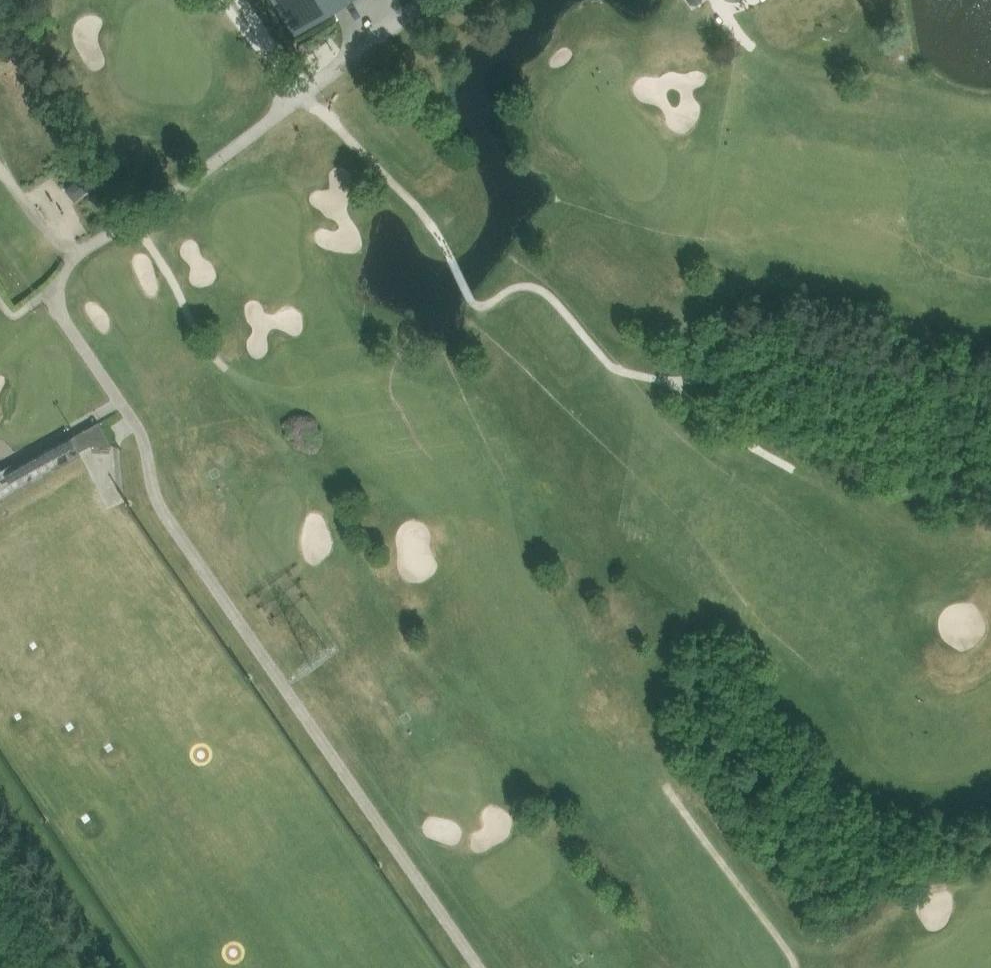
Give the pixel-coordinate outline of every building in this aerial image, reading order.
[(292,36),(333,11),(349,2),(352,0),(270,0),(292,36)] [(98,423),(71,438),(79,452),(90,446),(111,446),(98,423)] [(29,489),(65,470),(80,463),(79,452),(71,438),(2,477),(0,478),(0,508),(29,489)]
